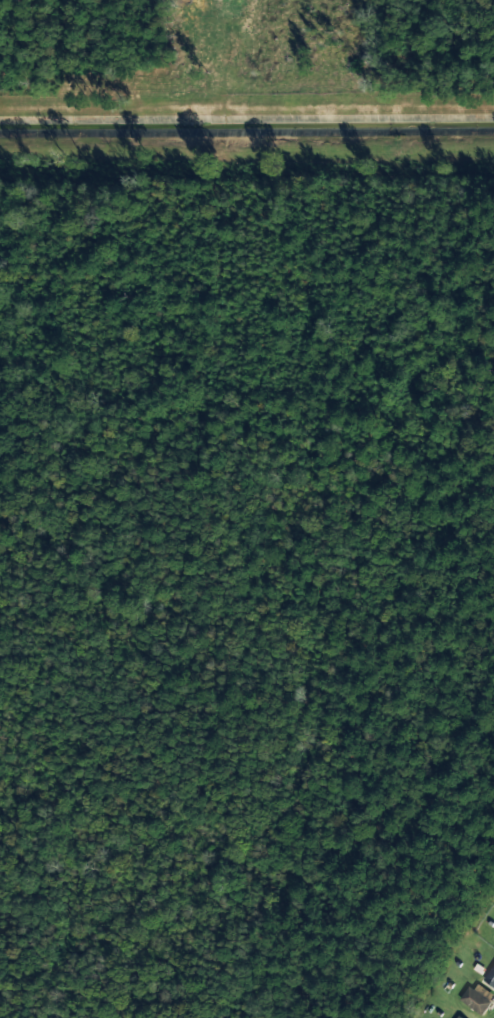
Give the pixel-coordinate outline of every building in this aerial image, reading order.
[(493,987),(493,964),(484,982),(493,987)] [(468,986),(459,1000),(481,1016),(493,998),(493,996),(477,984),(473,990),(468,986)]
